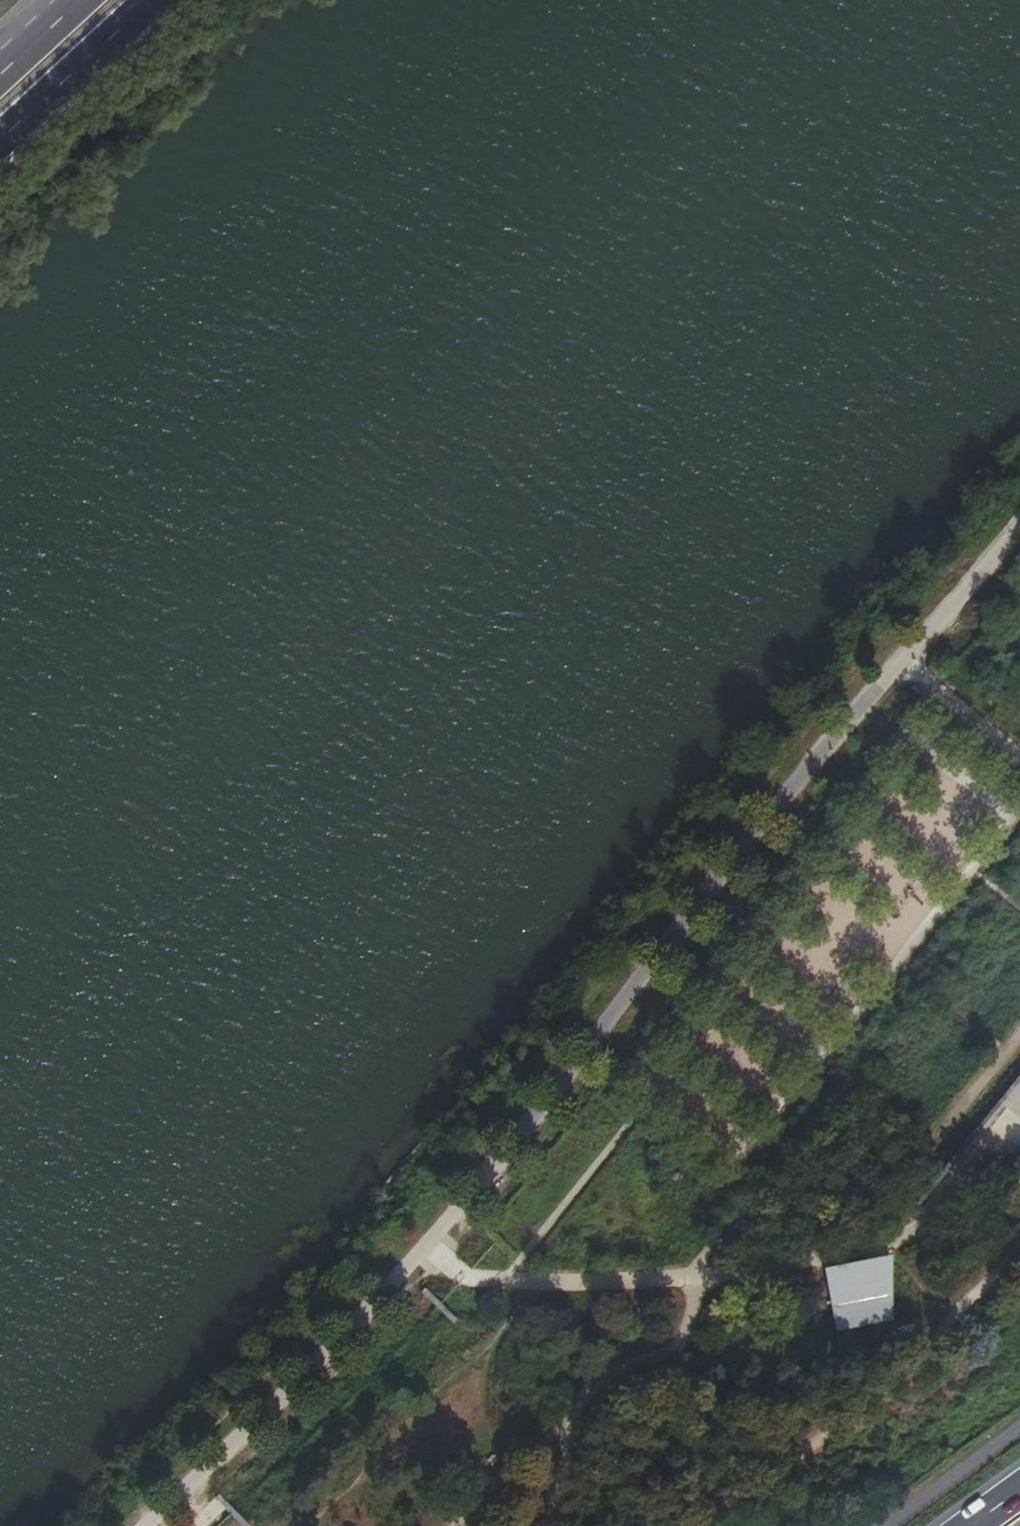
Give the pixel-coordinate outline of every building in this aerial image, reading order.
[(895,1255),(826,1267),(836,1328),(892,1321),(895,1255)]
